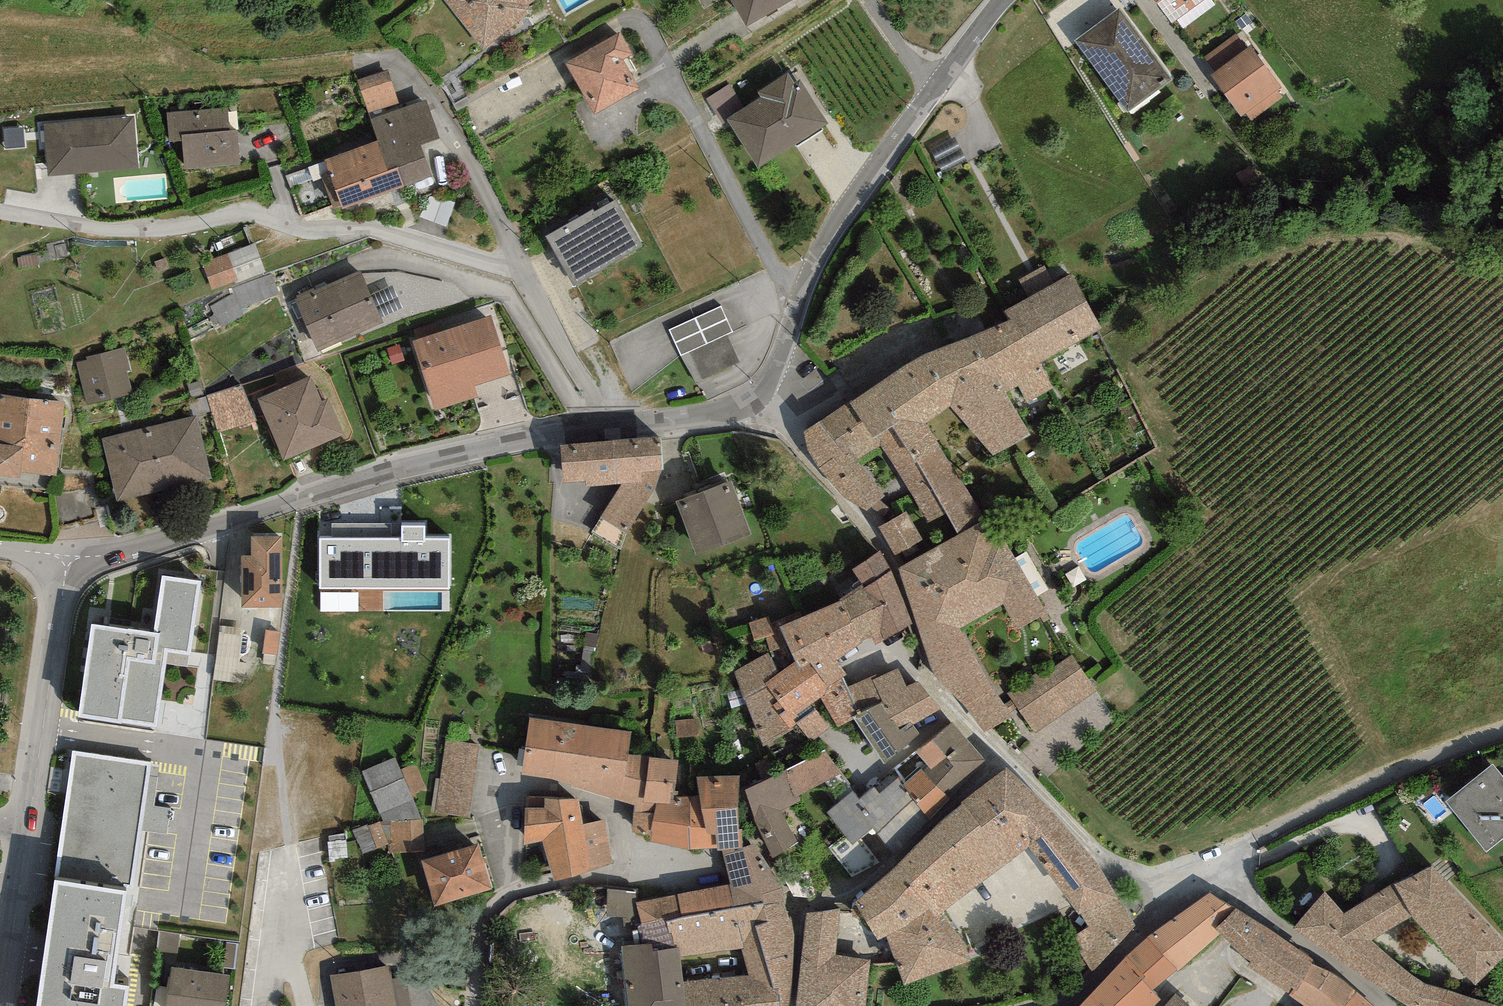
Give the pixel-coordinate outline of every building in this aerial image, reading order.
[(482,53),(534,14),(529,7),(538,0),(442,0),(482,53)] [(747,28),(796,0),(731,0),(747,28)] [(1171,26),(1207,0),(1152,0),(1171,26)] [(1167,83),(1119,16),(1075,47),(1124,114),(1167,83)] [(620,35),(566,65),(597,119),(641,95),(623,63),(632,58),(620,35)] [(1249,54),(1237,37),(1207,59),(1217,73),(1211,78),(1240,118),(1280,89),(1253,51),(1249,54)] [(759,102),(723,123),(753,174),(827,131),(792,73),(755,95),(759,102)] [(387,74),(357,83),(367,115),(397,105),(387,74)] [(427,105),(373,123),(380,143),(389,172),(399,169),(406,190),(433,181),(423,149),(440,143),(427,105)] [(230,112),(162,116),(164,146),(178,145),(180,175),(234,172),(230,112)] [(129,123),(40,127),(43,180),(131,176),(129,123)] [(389,172),(380,143),(323,162),(340,212),(406,190),(399,169),(389,172)] [(612,205),(543,243),(572,294),(640,256),(612,205)] [(256,246),(204,265),(214,293),(266,274),(256,246)] [(359,274),(293,304),(316,355),(382,325),(359,274)] [(1072,277),(1008,311),(1015,323),(1039,365),(1102,329),(1072,277)] [(720,308),(665,332),(678,360),(689,355),(700,381),(737,364),(726,338),(732,335),(720,308)] [(492,318),(411,343),(433,415),(480,401),(477,391),(511,381),(492,318)] [(1039,365),(1015,323),(972,340),(985,362),(1006,397),(1018,389),(1028,405),(1054,391),(1039,365)] [(985,362),(972,340),(926,358),(855,406),(850,408),(873,444),(877,442),(898,429),(892,419),(938,385),(963,372),(985,362)] [(124,354),(74,366),(83,404),(133,393),(124,354)] [(1006,397),(985,362),(963,372),(938,385),(892,419),(898,429),(877,442),(881,448),(928,525),(946,516),(959,539),(983,525),(985,522),(926,428),(951,411),(994,460),(1030,438),(1006,397)] [(206,393),(221,431),(256,417),(241,379),(206,393)] [(308,383),(252,404),(276,466),(340,441),(326,405),(318,408),(308,383)] [(0,396),(0,485),(17,487),(19,477),(54,481),(64,404),(0,396)] [(850,408),(855,406),(852,403),(820,424),(842,457),(857,462),(881,448),(877,442),(873,444),(850,408)] [(197,420),(103,441),(116,501),(211,481),(197,420)] [(842,457),(820,424),(804,436),(808,452),(820,471),(842,457)] [(660,439),(562,449),(563,486),(587,486),(588,491),(622,489),(603,520),(628,535),(654,493),(664,472),(660,439)] [(842,457),(820,471),(837,493),(844,501),(867,514),(873,509),(880,503),(885,499),(857,462),(842,457)] [(730,482),(675,503),(696,558),(751,537),(730,482)] [(873,509),(867,514),(879,530),(898,520),(880,503),(873,509)] [(898,520),(879,530),(895,558),(925,543),(906,514),(898,520)] [(457,519),(403,520),(403,578),(447,577),(446,560),(457,560),(457,519)] [(966,711),(985,736),(1012,720),(1008,714),(1018,709),(1013,701),(1003,706),(960,632),(1004,607),(1018,632),(1043,618),(1045,616),(1004,540),(994,545),(983,525),(959,539),(898,572),(933,675),(966,711)] [(322,535),(322,582),(394,582),(394,535),(322,535)] [(285,540),(251,540),(251,560),(242,560),(242,607),(285,607),(285,540)] [(892,576),(879,553),(852,572),(865,591),(892,576)] [(912,628),(892,576),(865,591),(841,605),(862,645),(872,639),(876,648),(912,628)] [(201,583),(162,578),(154,635),(92,626),(78,722),(156,733),(165,666),(189,670),(201,583)] [(862,645),(841,605),(803,621),(781,630),(788,646),(796,665),(800,676),(811,668),(827,690),(842,682),(847,679),(837,666),(863,647),(862,645)] [(781,630),(803,621),(800,613),(771,625),(769,618),(749,625),(755,643),(766,640),(770,653),(788,646),(781,630)] [(780,675),(770,653),(734,674),(746,704),(770,690),(765,684),(780,675)] [(1097,694),(1073,655),(1069,657),(1009,695),(1013,701),(1018,709),(1034,734),(1097,694)] [(780,675),(765,684),(770,690),(778,705),(774,709),(792,729),(797,727),(816,713),(811,708),(822,700),(827,690),(811,668),(800,676),(796,665),(780,675)] [(871,679),(846,690),(858,719),(880,707),(889,724),(892,724),(900,733),(909,726),(915,728),(944,712),(918,684),(906,689),(898,671),(872,682),(871,679)] [(827,690),(822,700),(838,730),(853,722),(858,719),(846,690),(842,682),(827,690)] [(770,690),(746,704),(762,750),(795,732),(792,729),(774,709),(778,705),(770,690)] [(858,719),(853,722),(884,768),(920,739),(915,728),(909,726),(900,733),(892,724),(889,724),(880,707),(858,719)] [(830,730),(816,713),(797,727),(813,745),(830,730)] [(698,720),(676,721),(677,738),(699,737),(698,720)] [(630,735),(529,721),(521,779),(571,787),(570,790),(635,808),(639,809),(642,798),(644,798),(647,785),(626,781),(628,758),(630,735)] [(989,769),(953,725),(918,755),(932,773),(926,777),(950,802),(989,769)] [(479,745),(439,740),(430,813),(469,818),(479,745)] [(824,753),(786,771),(795,801),(800,798),(843,773),(824,753)] [(75,755),(45,955),(37,1005),(129,1005),(130,995),(115,992),(127,908),(149,766),(75,755)] [(401,770),(396,758),(362,772),(383,823),(391,822),(421,820),(412,796),(401,770)] [(678,763),(628,758),(626,781),(647,785),(644,798),(644,807),(656,807),(675,807),(675,798),(678,763)] [(427,789),(416,764),(401,770),(412,796),(427,789)] [(1494,768),(1450,805),(1491,854),(1502,844),(1502,779),(1494,768)] [(786,771),(745,795),(773,861),(798,845),(781,813),(802,803),(800,798),(795,801),(786,771)] [(960,809),(856,910),(850,915),(852,920),(857,923),(863,923),(878,948),(887,943),(907,932),(930,916),(936,923),(943,919),(1029,853),(1079,920),(1082,918),(1117,905),(1111,894),(1105,883),(1098,872),(1089,861),(1064,831),(1041,806),(1007,773),(960,809)] [(926,777),(922,773),(903,788),(928,825),(950,802),(926,777)] [(740,779),(696,780),(699,798),(702,814),(738,812),(740,779)] [(928,825),(903,788),(898,781),(879,797),(874,789),(859,801),(853,793),(828,815),(844,838),(853,851),(863,842),(873,833),(892,856),(928,825)] [(579,800),(545,798),(545,807),(526,808),(524,844),(545,841),(554,882),(611,863),(605,822),(584,826),(579,800)] [(644,798),(642,798),(639,809),(635,808),(632,835),(652,840),(656,807),(644,807),(644,798)] [(656,807),(652,840),(651,845),(690,853),(717,851),(716,839),(706,838),(702,814),(699,798),(675,798),(675,807),(656,807)] [(738,812),(702,814),(706,838),(716,839),(717,851),(717,854),(723,854),(743,852),(743,833),(740,833),(738,812)] [(421,820),(391,822),(392,845),(389,846),(388,854),(428,853),(424,820),(421,820)] [(391,822),(383,823),(379,823),(353,833),(363,855),(389,846),(392,845),(391,822)] [(853,851),(844,838),(829,849),(852,880),(880,864),(863,842),(853,851)] [(743,852),(723,854),(730,888),(735,912),(763,907),(764,907),(784,905),(784,891),(755,846),(743,852)] [(479,847),(420,864),(434,910),(492,893),(479,847)] [(1324,895),(1300,925),(1294,933),(1355,975),(1404,1005),(1493,1005),(1425,989),(1373,944),(1412,920),(1477,990),(1502,963),(1502,944),(1431,870),(1418,876),(1399,885),(1344,917),(1324,895)] [(730,888),(638,905),(646,949),(652,949),(653,957),(674,954),(666,926),(735,912),(730,888)] [(636,894),(607,892),(607,918),(623,919),(626,950),(646,949),(638,905),(636,894)] [(1114,892),(1111,894),(1117,905),(1082,918),(1088,929),(1068,941),(1083,967),(1087,965),(1095,978),(1103,974),(1136,939),(1136,929),(1130,918),(1114,892)] [(1210,895),(1148,941),(1178,973),(1179,975),(1220,937),(1216,933),(1236,912),(1210,895)] [(795,934),(784,905),(765,909),(744,946),(745,952),(742,952),(749,977),(778,999),(779,1005),(791,1005),(795,934)] [(666,926),(674,954),(680,953),(680,959),(742,952),(745,952),(744,946),(765,909),(764,907),(763,907),(735,912),(666,926)] [(806,916),(796,1005),(872,1005),(874,990),(868,990),(870,966),(870,963),(836,959),(840,912),(806,916)] [(1216,933),(1220,937),(1250,965),(1247,969),(1289,997),(1292,992),(1297,995),(1311,968),(1313,965),(1236,912),(1216,933)] [(907,932),(887,943),(895,964),(904,990),(971,965),(965,948),(943,919),(936,923),(930,916),(907,932)] [(180,933),(160,931),(158,950),(178,952),(180,933)] [(1148,941),(1127,960),(1147,980),(1142,986),(1151,995),(1178,973),(1148,941)] [(235,970),(238,944),(225,943),(223,969),(235,970)] [(622,950),(629,1005),(686,1005),(683,984),(680,959),(680,953),(674,954),(653,957),(652,949),(646,949),(626,950),(622,950)] [(1161,1005),(1151,995),(1142,986),(1147,980),(1127,960),(1085,1005),(1160,1005),(1161,1005)] [(325,977),(331,1005),(393,1005),(385,965),(325,977)] [(171,967),(168,987),(165,1005),(225,1005),(229,976),(171,967)] [(1311,968),(1297,995),(1292,992),(1289,997),(1301,1005),(1349,1005),(1358,995),(1329,975),(1311,968)] [(778,999),(749,977),(683,984),(686,1005),(779,1005),(778,999)] [(408,983),(396,985),(400,1005),(412,1005),(408,983)] [(168,987),(157,985),(154,1005),(165,1005),(168,987)] [(1358,995),(1349,1005),(1370,1005),(1358,995)]
